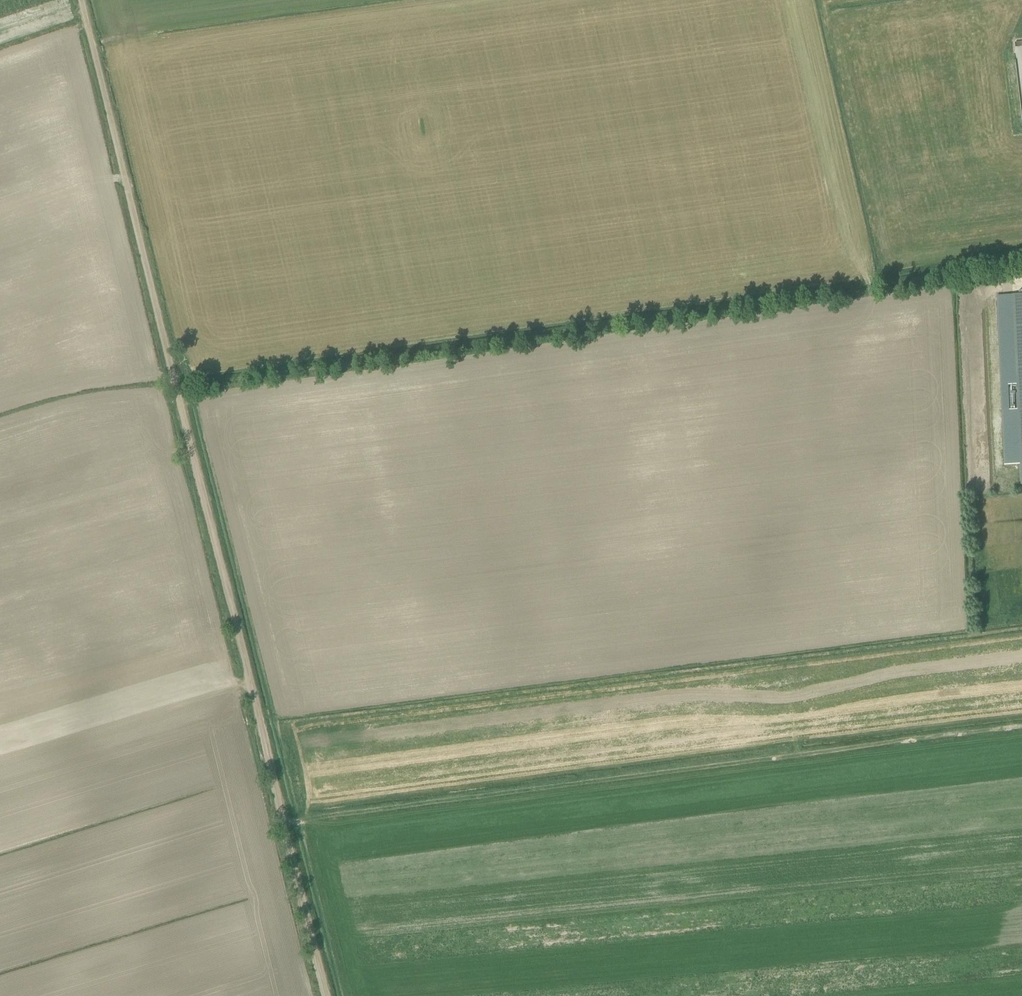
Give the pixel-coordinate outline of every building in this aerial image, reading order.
[(1014,295),(1021,484),(1021,294),(1014,295)]
